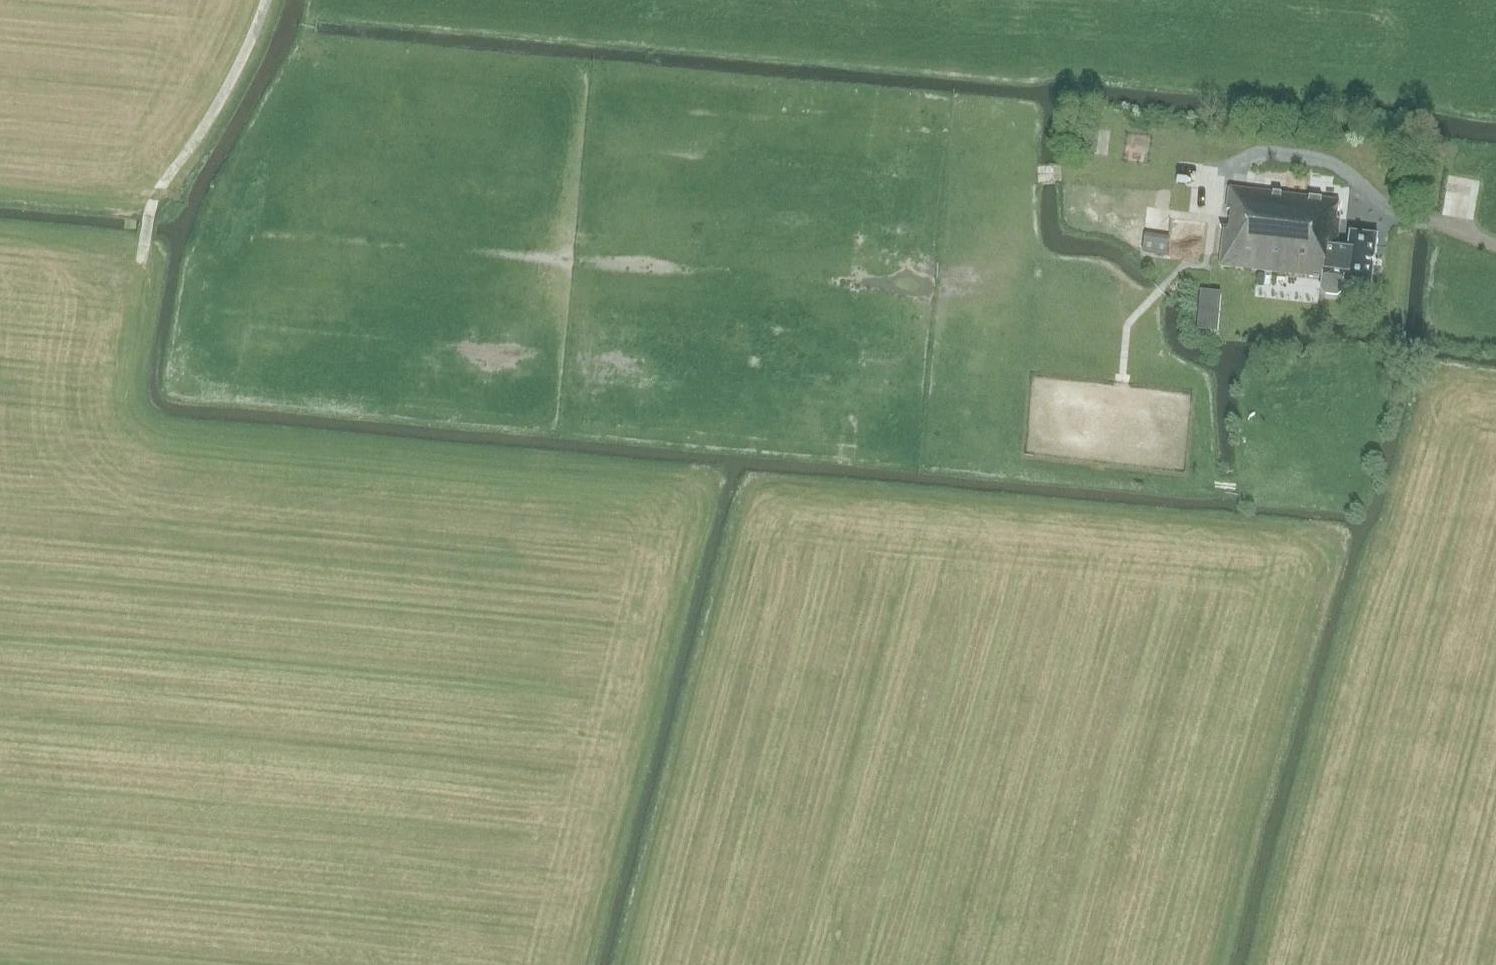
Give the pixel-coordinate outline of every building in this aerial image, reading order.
[(1093,155),(1097,131),(1084,129),(1081,153),(1093,155)] [(1344,293),(1345,283),(1373,286),(1379,235),(1351,232),(1350,249),(1338,248),(1341,219),(1338,219),(1340,200),(1230,188),(1227,210),(1232,211),(1230,229),(1225,229),(1222,266),(1322,277),(1321,291),(1325,296),(1338,298),(1344,293)] [(1169,240),(1145,236),(1143,254),(1167,258),(1169,240)] [(1221,292),(1202,290),(1198,330),(1217,332),(1221,292)]
